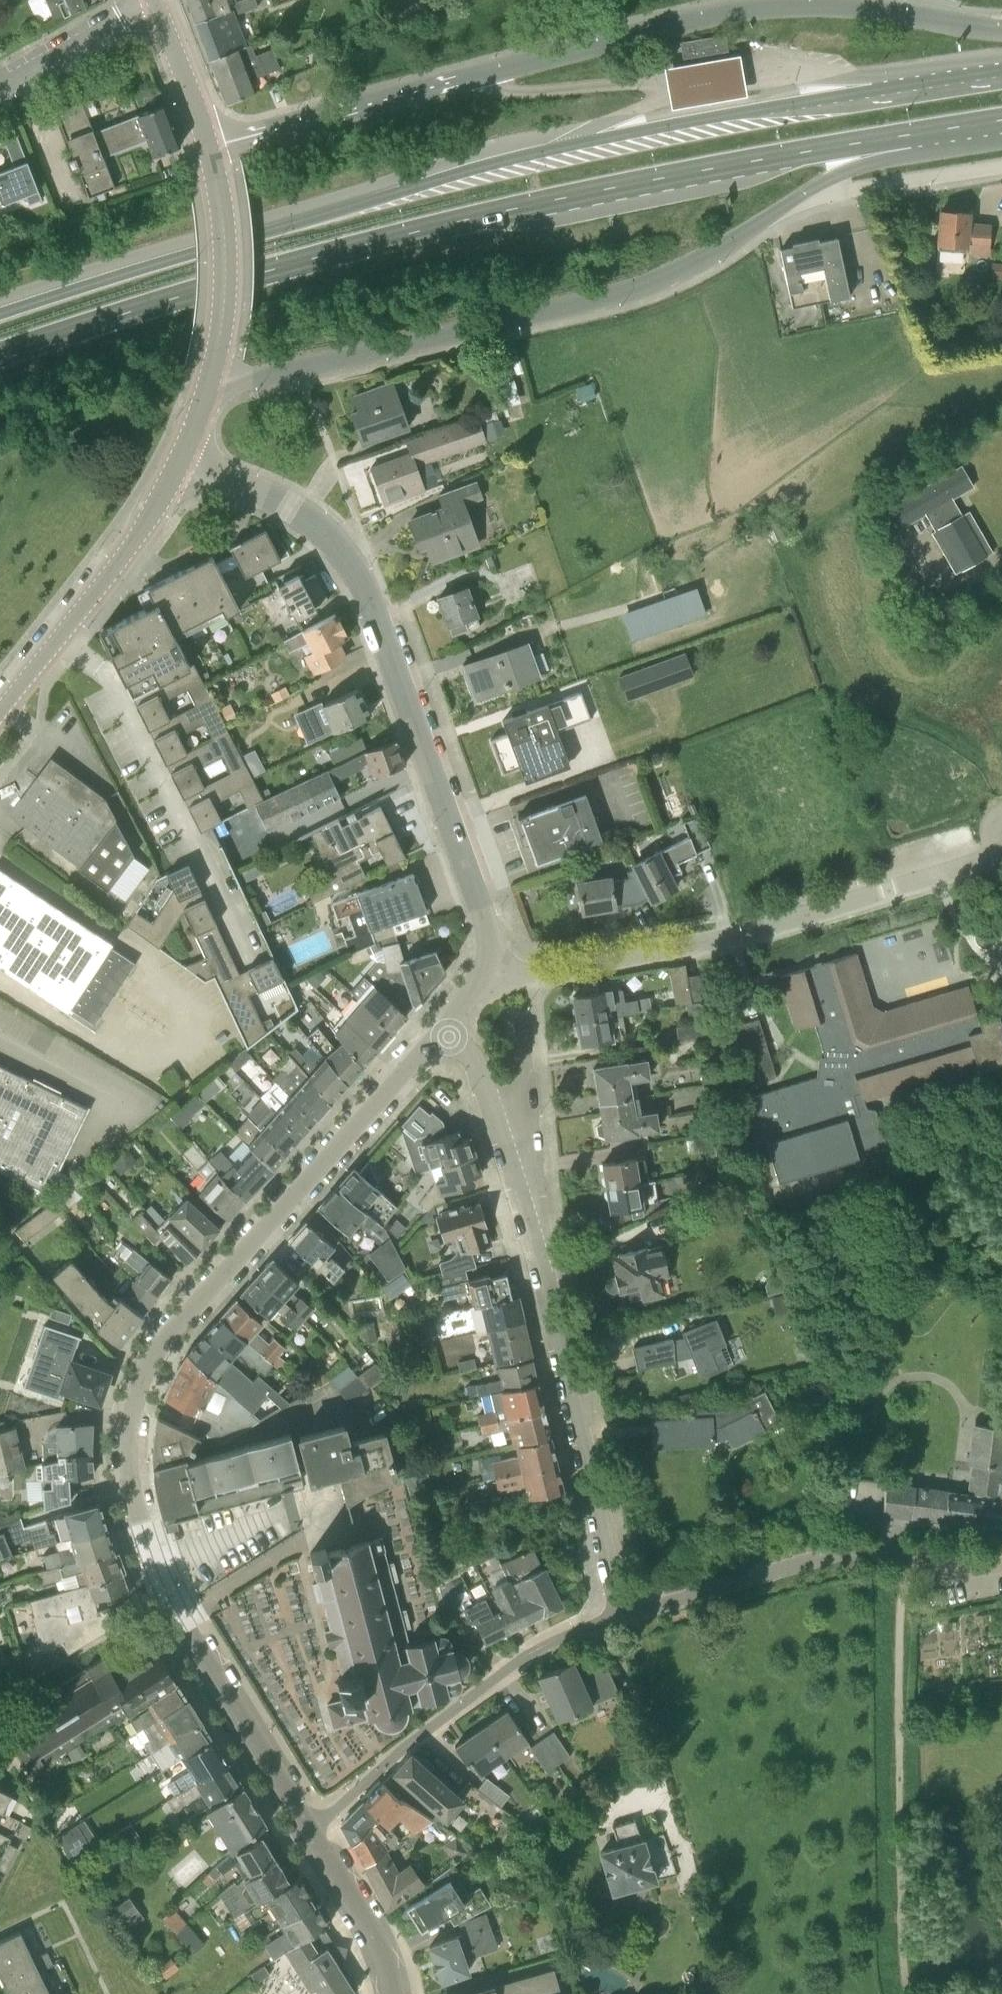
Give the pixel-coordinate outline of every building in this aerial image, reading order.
[(55,19),(64,15),(65,17),(70,14),(69,11),(99,0),(46,0),(55,19)] [(197,21),(231,8),(228,0),(189,0),(197,21)] [(210,59),(240,49),(245,47),(231,8),(197,21),(210,59)] [(728,61),(725,37),(682,44),(686,68),(728,61)] [(218,81),(277,60),(273,49),(244,60),(240,49),(210,59),(218,81)] [(686,68),(665,72),(668,90),(672,111),(748,99),(744,77),(741,59),(728,61),(686,68)] [(277,60),(218,81),(226,104),(255,91),(251,80),(281,68),(277,60)] [(180,145),(160,93),(143,100),(148,111),(94,131),(82,101),(56,111),(74,157),(67,159),(71,169),(78,167),(89,197),(115,187),(103,156),(148,139),(154,155),(180,145)] [(28,161),(17,134),(4,139),(15,166),(0,171),(0,197),(3,204),(26,195),(30,204),(43,199),(28,161)] [(986,254),(988,226),(967,224),(968,213),(940,211),(937,250),(986,254)] [(779,249),(791,308),(849,296),(837,237),(779,249)] [(992,262),(991,278),(1001,279),(1001,263),(992,262)] [(579,388),(585,401),(596,396),(590,383),(579,388)] [(392,401),(386,384),(354,396),(359,411),(352,413),(360,437),(381,429),(384,436),(408,427),(397,398),(392,401)] [(476,418),(427,436),(435,459),(484,442),(484,441),(478,424),(500,417),(498,410),(476,418)] [(418,465),(435,459),(427,436),(410,441),(414,451),(371,467),(384,504),(427,489),(418,465)] [(955,519),(945,502),(972,487),(960,466),(879,512),(891,533),(924,514),(934,531),(931,533),(954,573),(992,552),(968,511),(955,519)] [(469,548),(463,530),(471,527),(464,506),(483,499),(477,482),(439,495),(444,509),(410,521),(416,538),(423,535),(432,560),(469,548)] [(772,542),(790,533),(780,514),(762,523),(772,542)] [(281,559),(265,528),(229,547),(230,548),(245,576),(279,559),(279,560),(281,559)] [(130,693),(188,663),(172,631),(220,607),(224,614),(238,607),(221,573),(215,562),(210,565),(206,558),(186,568),(182,570),(145,589),(145,590),(149,589),(156,603),(123,620),(99,632),(115,663),(130,693)] [(299,577),(298,573),(277,583),(282,593),(294,617),(329,599),(315,574),(305,579),(303,575),(299,577)] [(923,594),(912,576),(902,582),(920,613),(937,603),(930,590),(923,594)] [(702,584),(625,607),(634,637),(711,614),(702,584)] [(452,635),(468,629),(465,622),(482,616),(471,586),(438,598),(452,635)] [(244,594),(235,599),(240,608),(249,603),(244,594)] [(346,656),(338,641),(347,637),(336,615),(283,640),(289,652),(308,642),(312,650),(304,655),(312,672),(346,656)] [(475,697),(544,673),(533,643),(464,667),(475,697)] [(619,676),(627,698),(693,674),(685,652),(619,676)] [(196,705),(211,698),(192,661),(188,663),(130,693),(131,696),(132,696),(149,729),(170,719),(161,702),(187,688),(196,705)] [(289,693),(285,686),(271,694),(275,701),(289,693)] [(313,742),(335,731),(370,716),(358,689),(313,709),(321,727),(308,733),(304,725),(289,733),(289,732),(251,751),(261,769),(272,763),(274,766),(299,753),(297,750),(313,742)] [(507,733),(490,740),(503,774),(520,768),(525,782),(570,765),(565,751),(557,731),(591,719),(581,691),(502,720),(507,733)] [(213,739),(228,732),(211,698),(196,705),(170,719),(149,729),(166,763),(187,753),(178,736),(204,722),(213,739)] [(238,717),(230,702),(219,708),(227,723),(238,717)] [(230,773),(245,766),(228,732),(213,739),(187,753),(166,763),(183,797),(204,787),(196,770),(222,756),(230,773)] [(369,750),(327,770),(333,780),(364,765),(363,763),(368,761),(374,776),(404,765),(396,740),(369,750)] [(81,867),(79,869),(108,890),(134,854),(116,820),(116,819),(105,798),(54,760),(12,816),(81,867)] [(245,766),(230,773),(204,787),(183,797),(201,831),(222,821),(213,803),(239,790),(248,807),(262,800),(259,792),(245,766)] [(333,780),(327,770),(272,797),(263,801),(255,805),(267,830),(340,795),(333,780)] [(269,791),(264,790),(259,792),(262,800),(263,801),(272,797),(269,791)] [(524,817),(523,815),(518,817),(519,821),(525,819),(528,829),(525,831),(537,863),(602,840),(586,795),(524,817)] [(398,842),(380,806),(330,831),(327,824),(310,832),(332,875),(306,888),(313,903),(366,878),(358,862),(398,842)] [(634,865),(648,892),(651,900),(675,888),(669,877),(681,872),(677,863),(709,847),(698,816),(685,823),(692,836),(634,865)] [(149,868),(133,856),(109,888),(125,900),(149,868)] [(183,911),(205,900),(188,863),(166,874),(172,888),(151,921),(136,911),(127,925),(160,946),(183,911)] [(648,892),(634,865),(626,876),(578,884),(583,912),(615,907),(614,899),(637,897),(648,892)] [(0,870),(0,968),(67,1012),(69,1009),(94,1026),(136,963),(111,946),(112,944),(0,870)] [(365,945),(380,940),(396,934),(430,922),(426,912),(427,912),(413,873),(357,894),(332,903),(338,919),(347,915),(355,936),(345,939),(350,953),(365,945)] [(205,900),(183,911),(199,944),(204,955),(182,965),(205,982),(214,978),(217,984),(240,973),(205,900)] [(270,922),(267,916),(261,914),(256,917),(261,926),(270,922)] [(401,968),(412,1005),(413,1008),(444,973),(445,971),(437,952),(404,962),(396,934),(380,940),(383,948),(386,961),(388,971),(401,968)] [(872,1006),(856,953),(780,976),(796,1029),(814,1023),(824,1059),(819,1060),(817,1069),(816,1077),(752,1096),(778,1182),(859,1157),(857,1150),(885,1142),(876,1110),(867,1108),(866,1108),(864,1100),(977,1066),(978,1070),(1001,1063),(1001,1026),(998,1013),(979,1019),(968,986),(883,1011),(872,1006)] [(247,1046),(267,1031),(262,1021),(249,995),(284,978),(274,957),(271,958),(240,973),(217,984),(245,1042),(247,1046)] [(412,1005),(401,968),(388,971),(386,961),(378,961),(365,977),(367,978),(352,995),(360,1003),(392,1031),(407,1014),(404,1012),(411,1004),(412,1005)] [(676,1004),(692,1001),(685,964),(669,967),(676,1004)] [(316,988),(326,976),(320,971),(306,979),(316,988)] [(687,976),(692,1001),(704,998),(699,973),(687,976)] [(578,1022),(621,1015),(639,1011),(637,1000),(618,1004),(615,988),(573,996),(578,1022)] [(392,1031),(360,1003),(345,1019),(378,1047),(392,1031)] [(621,1015),(578,1022),(582,1045),(614,1040),(613,1030),(624,1028),(621,1015)] [(270,1017),(262,1021),(267,1031),(274,1026),(270,1017)] [(378,1047),(345,1019),(335,1031),(343,1041),(363,1064),(378,1047)] [(679,1040),(695,1037),(692,1023),(676,1026),(679,1040)] [(363,1064),(343,1041),(336,1047),(319,1028),(309,1036),(326,1056),(348,1082),(363,1064)] [(734,1038),(747,1078),(776,1069),(763,1028),(734,1038)] [(348,1082),(326,1056),(317,1066),(308,1057),(306,1058),(296,1047),(289,1054),(332,1100),(348,1082)] [(235,1070),(251,1055),(246,1050),(228,1062),(235,1070)] [(332,1100),(289,1054),(278,1065),(282,1069),(273,1079),(275,1081),(315,1119),(332,1100)] [(600,1101),(637,1094),(634,1079),(649,1076),(646,1058),(626,1062),(626,1061),(594,1067),(600,1101)] [(88,1107),(0,1064),(0,1167),(47,1190),(88,1107)] [(225,1072),(231,1079),(237,1074),(231,1068),(225,1072)] [(715,1085),(713,1069),(702,1070),(703,1086),(715,1085)] [(315,1119),(275,1081),(261,1096),(262,1097),(301,1135),(315,1119)] [(215,1093),(207,1084),(196,1093),(204,1102),(215,1093)] [(637,1094),(600,1101),(604,1121),(597,1126),(599,1134),(607,1138),(638,1132),(637,1131),(657,1127),(655,1111),(640,1114),(637,1094)] [(301,1135),(262,1097),(247,1115),(249,1116),(287,1151),(301,1135)] [(429,1168),(441,1164),(476,1154),(470,1136),(461,1139),(458,1131),(438,1137),(437,1134),(433,1135),(432,1132),(440,1129),(443,1127),(444,1123),(442,1119),(432,1111),(430,1113),(419,1104),(402,1124),(417,1137),(419,1136),(429,1168)] [(157,1116),(164,1126),(173,1120),(170,1116),(165,1111),(157,1116)] [(287,1151),(249,1116),(235,1131),(254,1148),(274,1166),(287,1151)] [(197,1168),(207,1159),(193,1143),(183,1152),(197,1168)] [(120,1174),(137,1161),(124,1145),(107,1158),(120,1174)] [(709,1168),(724,1166),(721,1145),(707,1147),(709,1168)] [(274,1166),(254,1148),(237,1166),(232,1162),(230,1159),(218,1169),(247,1198),(275,1168),(274,1166)] [(476,1154),(441,1164),(445,1178),(437,1181),(420,1202),(428,1209),(430,1210),(431,1209),(434,1205),(446,1201),(444,1193),(475,1183),(472,1175),(481,1172),(476,1154)] [(603,1163),(607,1186),(648,1178),(644,1157),(635,1159),(634,1157),(603,1163)] [(247,1198),(218,1169),(217,1168),(208,1159),(198,1169),(209,1182),(200,1193),(228,1218),(247,1198)] [(88,1170),(96,1180),(97,1181),(110,1172),(101,1160),(88,1170)] [(369,1161),(359,1172),(354,1167),(338,1186),(381,1224),(397,1206),(375,1186),(379,1181),(369,1161)] [(648,1178),(607,1186),(611,1210),(629,1206),(631,1216),(643,1212),(642,1204),(658,1201),(654,1178),(648,1178)] [(83,1196),(80,1192),(72,1182),(58,1193),(69,1206),(83,1196)] [(384,1227),(381,1224),(338,1186),(326,1199),(356,1225),(359,1223),(378,1240),(380,1244),(369,1253),(381,1269),(371,1278),(379,1287),(380,1287),(404,1268),(405,1267),(390,1237),(384,1227)] [(170,1218),(171,1219),(201,1247),(219,1228),(187,1198),(170,1218)] [(51,1203),(59,1214),(65,1210),(57,1199),(51,1203)] [(45,1208),(53,1219),(59,1214),(51,1203),(45,1208)] [(491,1243),(478,1203),(464,1207),(463,1205),(443,1211),(444,1214),(439,1216),(451,1255),(491,1243)] [(154,1227),(164,1218),(151,1204),(141,1213),(154,1227)] [(48,1223),(53,1219),(45,1208),(39,1212),(48,1223)] [(432,1213),(431,1209),(430,1210),(428,1209),(420,1219),(425,1223),(434,1220),(432,1213)] [(48,1223),(39,1212),(34,1216),(42,1227),(48,1223)] [(188,1261),(201,1247),(171,1219),(159,1232),(139,1212),(132,1219),(154,1242),(161,1235),(188,1261)] [(336,1237),(314,1212),(289,1240),(333,1280),(344,1268),(325,1250),(336,1237)] [(42,1227),(34,1216),(28,1221),(36,1232),(42,1227)] [(406,1226),(396,1218),(388,1228),(397,1236),(406,1226)] [(31,1236),(36,1232),(28,1221),(22,1225),(31,1236)] [(22,1225),(17,1229),(25,1240),(31,1236),(22,1225)] [(124,1264),(121,1268),(158,1296),(172,1278),(149,1260),(142,1270),(128,1260),(127,1259),(134,1250),(121,1239),(115,1247),(118,1250),(114,1255),(124,1264)] [(669,1275),(662,1245),(647,1248),(647,1247),(624,1252),(625,1251),(618,1253),(618,1254),(612,1256),(616,1273),(615,1273),(615,1275),(612,1276),(609,1278),(608,1280),(607,1282),(607,1285),(608,1287),(610,1289),(611,1290),(615,1291),(619,1290),(620,1293),(622,1292),(623,1300),(642,1296),(643,1299),(665,1294),(661,1277),(669,1275)] [(145,1313),(119,1294),(114,1303),(102,1294),(71,1258),(54,1273),(73,1294),(100,1326),(123,1343),(145,1313)] [(258,1275),(305,1317),(313,1308),(302,1297),(299,1297),(291,1290),(299,1281),(273,1258),(270,1261),(268,1261),(265,1264),(265,1267),(258,1275)] [(443,1276),(466,1270),(475,1268),(473,1258),(441,1266),(443,1276)] [(158,1296),(121,1268),(116,1276),(122,1281),(115,1291),(119,1294),(145,1313),(158,1296)] [(412,1284),(404,1268),(380,1287),(390,1299),(412,1284)] [(474,1305),(482,1303),(514,1296),(517,1291),(515,1286),(513,1285),(509,1286),(506,1274),(489,1278),(488,1275),(468,1280),(466,1270),(443,1276),(437,1277),(442,1300),(471,1293),(474,1305)] [(305,1317),(258,1275),(242,1293),(268,1315),(276,1307),(283,1313),(284,1316),(296,1327),(305,1317)] [(786,1290),(783,1275),(769,1279),(765,1285),(768,1295),(786,1290)] [(788,1312),(784,1293),(771,1296),(775,1315),(788,1312)] [(518,1295),(514,1296),(482,1303),(488,1328),(523,1319),(518,1295)] [(221,1317),(274,1364),(278,1367),(284,1361),(278,1355),(285,1346),(275,1337),(269,1342),(256,1329),(262,1321),(237,1298),(221,1317)] [(72,1314),(52,1308),(49,1317),(69,1323),(72,1314)] [(206,1333),(232,1356),(240,1348),(267,1372),(273,1365),(274,1364),(221,1317),(206,1333)] [(710,1348),(726,1342),(716,1318),(681,1332),(685,1340),(673,1342),(672,1338),(632,1347),(637,1369),(675,1361),(673,1357),(690,1353),(700,1378),(719,1371),(710,1348)] [(523,1319),(488,1328),(496,1363),(532,1354),(523,1319)] [(438,1337),(434,1320),(422,1323),(426,1340),(438,1337)] [(361,1343),(377,1340),(374,1321),(358,1324),(361,1343)] [(81,1337),(82,1336),(45,1323),(33,1357),(43,1361),(34,1389),(60,1398),(61,1397),(60,1396),(63,1388),(100,1401),(109,1372),(72,1359),(80,1337),(81,1337)] [(189,1353),(262,1419),(291,1403),(259,1375),(253,1380),(230,1359),(232,1356),(206,1333),(189,1353)] [(175,1424),(200,1436),(203,1437),(205,1433),(224,1441),(262,1419),(189,1353),(178,1367),(164,1397),(183,1406),(175,1424)] [(502,1378),(477,1384),(479,1394),(479,1396),(491,1393),(539,1382),(533,1358),(500,1367),(502,1378)] [(460,1371),(476,1368),(474,1359),(458,1363),(460,1371)] [(357,1375),(368,1389),(386,1376),(375,1362),(357,1375)] [(369,1390),(368,1389),(357,1375),(348,1365),(330,1379),(350,1404),(369,1390)] [(307,1392),(329,1379),(317,1367),(299,1385),(307,1392)] [(539,1382),(491,1393),(495,1411),(478,1415),(481,1425),(545,1409),(539,1382)] [(469,1396),(479,1394),(477,1384),(476,1383),(467,1385),(469,1396)] [(779,1420),(764,1391),(746,1400),(728,1410),(710,1411),(692,1409),(691,1418),(651,1421),(653,1447),(668,1446),(713,1443),(713,1442),(729,1437),(733,1445),(763,1429),(779,1420)] [(545,1409),(481,1425),(483,1434),(510,1428),(514,1445),(517,1445),(551,1437),(545,1409)] [(194,1448),(200,1436),(175,1424),(166,1419),(165,1422),(163,1439),(162,1457),(162,1468),(165,1486),(167,1498),(172,1516),(185,1513),(186,1518),(304,1486),(290,1433),(197,1458),(194,1448)] [(43,1443),(45,1464),(92,1453),(93,1424),(57,1426),(58,1442),(43,1443)] [(1001,1482),(1001,1477),(1001,1465),(1001,1427),(975,1424),(970,1463),(982,1465),(979,1495),(959,1492),(886,1483),(882,1512),(985,1524),(1001,1527),(1001,1482)] [(25,1468),(14,1427),(0,1431),(0,1475),(25,1468)] [(333,1439),(330,1428),(299,1436),(311,1480),(341,1473),(348,1499),(370,1486),(405,1472),(393,1430),(361,1439),(365,1454),(353,1458),(346,1432),(337,1435),(338,1437),(333,1439)] [(551,1437),(517,1445),(519,1456),(492,1462),(496,1478),(558,1464),(551,1437)] [(45,1464),(25,1468),(26,1480),(46,1479),(49,1507),(71,1501),(69,1476),(93,1474),(92,1453),(45,1464)] [(558,1464),(496,1478),(499,1492),(519,1487),(522,1498),(563,1489),(558,1464)] [(413,1475),(406,1477),(411,1498),(419,1496),(413,1475)] [(75,1537),(107,1527),(100,1503),(47,1518),(48,1520),(51,1532),(56,1531),(72,1527),(75,1537)] [(48,1520),(24,1528),(21,1521),(3,1529),(4,1531),(0,1532),(0,1559),(13,1555),(9,1545),(31,1538),(34,1548),(59,1541),(56,1531),(51,1532),(48,1520)] [(107,1527),(75,1537),(74,1537),(76,1547),(73,1548),(71,1547),(38,1556),(42,1571),(114,1549),(107,1527)] [(388,1562),(385,1549),(386,1548),(383,1537),(328,1551),(328,1548),(310,1552),(314,1567),(316,1567),(319,1580),(313,1581),(318,1600),(324,1599),(331,1627),(325,1629),(330,1647),(335,1646),(344,1678),(338,1680),(342,1699),(328,1703),(333,1725),(373,1714),(375,1719),(377,1721),(381,1724),(384,1726),(389,1727),(391,1727),(396,1725),(400,1723),(403,1719),(405,1715),(406,1711),(406,1708),(405,1706),(408,1705),(409,1707),(412,1707),(412,1704),(420,1702),(421,1704),(424,1703),(424,1700),(449,1693),(449,1692),(456,1690),(458,1689),(460,1686),(460,1684),(460,1682),(459,1680),(459,1679),(457,1677),(459,1676),(459,1674),(462,1672),(464,1670),(465,1668),(467,1665),(467,1660),(466,1656),(465,1654),(462,1652),(459,1650),(456,1649),(453,1649),(452,1647),(448,1648),(450,1643),(449,1639),(448,1638),(447,1636),(444,1635),(442,1635),(435,1637),(434,1636),(409,1642),(405,1628),(410,1626),(406,1608),(401,1609),(393,1580),(399,1579),(394,1561),(388,1562)] [(114,1549),(42,1571),(45,1582),(85,1570),(89,1583),(122,1573),(121,1569),(122,1566),(121,1562),(118,1561),(114,1549)] [(506,1575),(508,1580),(528,1620),(561,1604),(536,1551),(504,1565),(508,1575),(506,1575)] [(458,1571),(473,1563),(468,1552),(453,1560),(458,1571)] [(497,1575),(504,1572),(495,1554),(489,1557),(497,1575)] [(128,1589),(122,1573),(89,1583),(29,1600),(44,1652),(63,1646),(68,1654),(115,1626),(110,1610),(103,1611),(102,1606),(125,1600),(123,1591),(128,1589)] [(485,1642),(509,1630),(497,1605),(492,1595),(476,1603),(461,1575),(440,1586),(442,1595),(449,1610),(461,1604),(463,1608),(464,1608),(471,1622),(475,1621),(485,1642)] [(528,1620),(508,1580),(502,1583),(500,1579),(492,1583),(501,1603),(497,1605),(509,1630),(528,1620)] [(177,1682),(157,1652),(129,1670),(122,1660),(120,1662),(116,1655),(119,1653),(117,1649),(0,1724),(0,1727),(31,1775),(68,1752),(80,1744),(148,1701),(177,1682)] [(24,1674),(19,1658),(0,1664),(0,1671),(3,1680),(24,1674)] [(579,1676),(572,1659),(539,1674),(558,1718),(619,1692),(612,1675),(592,1684),(588,1673),(579,1676)] [(188,1699),(177,1682),(148,1701),(152,1708),(132,1721),(139,1731),(159,1719),(188,1699)] [(188,1699),(159,1719),(166,1730),(145,1743),(151,1752),(201,1720),(188,1699)] [(508,1710),(483,1727),(503,1756),(528,1739),(508,1710)] [(213,1739),(201,1720),(151,1752),(163,1771),(183,1758),(213,1739)] [(503,1756),(483,1727),(455,1746),(467,1762),(471,1760),(479,1772),(503,1756)] [(553,1731),(542,1738),(558,1763),(570,1755),(553,1731)] [(558,1763),(542,1738),(530,1746),(547,1771),(558,1763)] [(228,1762),(213,1739),(183,1758),(191,1770),(168,1785),(174,1796),(228,1762)] [(86,1753),(80,1744),(68,1752),(74,1761),(86,1753)] [(411,1752),(395,1770),(438,1811),(446,1817),(462,1798),(411,1752)] [(228,1762),(174,1796),(168,1801),(174,1811),(204,1792),(211,1802),(241,1782),(228,1762)] [(438,1811),(395,1770),(364,1802),(379,1817),(387,1825),(400,1815),(415,1829),(432,1817),(438,1811)] [(512,1814),(517,1808),(513,1805),(513,1804),(506,1798),(510,1794),(486,1776),(478,1788),(512,1814)] [(233,1851),(246,1839),(267,1824),(243,1786),(207,1809),(233,1851)] [(3,1812),(12,1794),(0,1789),(0,1810),(3,1812)] [(379,1817),(364,1802),(342,1824),(352,1843),(371,1825),(372,1825),(379,1817)] [(642,1840),(635,1819),(613,1825),(620,1846),(601,1852),(613,1892),(656,1879),(644,1839),(642,1840)] [(26,1838),(32,1827),(24,1823),(18,1835),(26,1838)] [(364,1864),(382,1852),(400,1839),(390,1829),(380,1837),(372,1825),(371,1825),(352,1843),(364,1864)] [(458,1834),(456,1836),(444,1844),(455,1859),(467,1851),(473,1847),(458,1834)] [(246,1839),(233,1851),(207,1876),(212,1880),(230,1863),(232,1867),(237,1864),(245,1875),(249,1872),(275,1857),(262,1837),(250,1845),(246,1839)] [(9,1843),(3,1855),(10,1859),(16,1846),(9,1843)] [(382,1852),(364,1864),(388,1908),(421,1883),(409,1866),(398,1873),(382,1852)] [(3,1855),(0,1860),(0,1869),(4,1871),(10,1859),(3,1855)] [(249,1872),(245,1875),(247,1878),(223,1895),(229,1903),(237,1897),(245,1911),(294,1879),(286,1864),(281,1867),(275,1857),(249,1872)] [(455,1924),(458,1922),(491,1905),(480,1887),(468,1894),(450,1866),(427,1883),(431,1891),(406,1907),(421,1931),(448,1913),(455,1924)] [(294,1879),(245,1911),(253,1922),(274,1909),(282,1922),(283,1922),(285,1925),(317,1903),(300,1876),(294,1879)] [(113,1906),(121,1919),(137,1908),(129,1895),(113,1906)] [(283,1922),(282,1922),(289,1932),(268,1946),(275,1958),(299,1942),(300,1944),(324,1929),(331,1924),(317,1903),(285,1925),(283,1922)] [(187,1922),(172,1905),(161,1915),(176,1931),(187,1922)] [(458,1922),(462,1933),(430,1945),(442,1979),(469,1969),(464,1958),(497,1946),(484,1912),(458,1922)] [(356,1990),(339,1964),(341,1956),(324,1929),(300,1944),(250,1976),(259,1991),(255,1993),(349,1993),(356,1990)] [(39,1972),(33,1959),(20,1932),(0,1941),(0,1974),(9,1993),(50,1993),(39,1972)] [(52,1966),(46,1954),(46,1953),(33,1959),(39,1972),(52,1966)] [(177,1965),(172,1957),(157,1967),(163,1975),(177,1965)] [(553,1968),(462,1993),(561,1993),(553,1968)]
